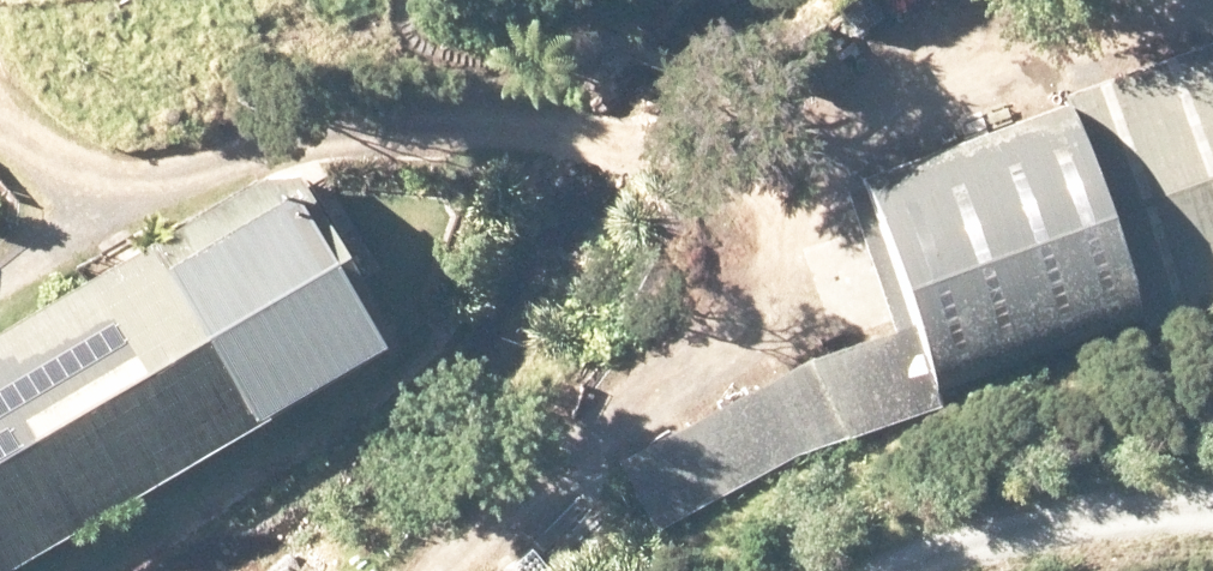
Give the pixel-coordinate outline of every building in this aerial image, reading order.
[(1212,299),(1212,51),(843,165),(913,391),(1212,299)] [(376,307),(292,161),(0,328),(0,522),(376,307)]
